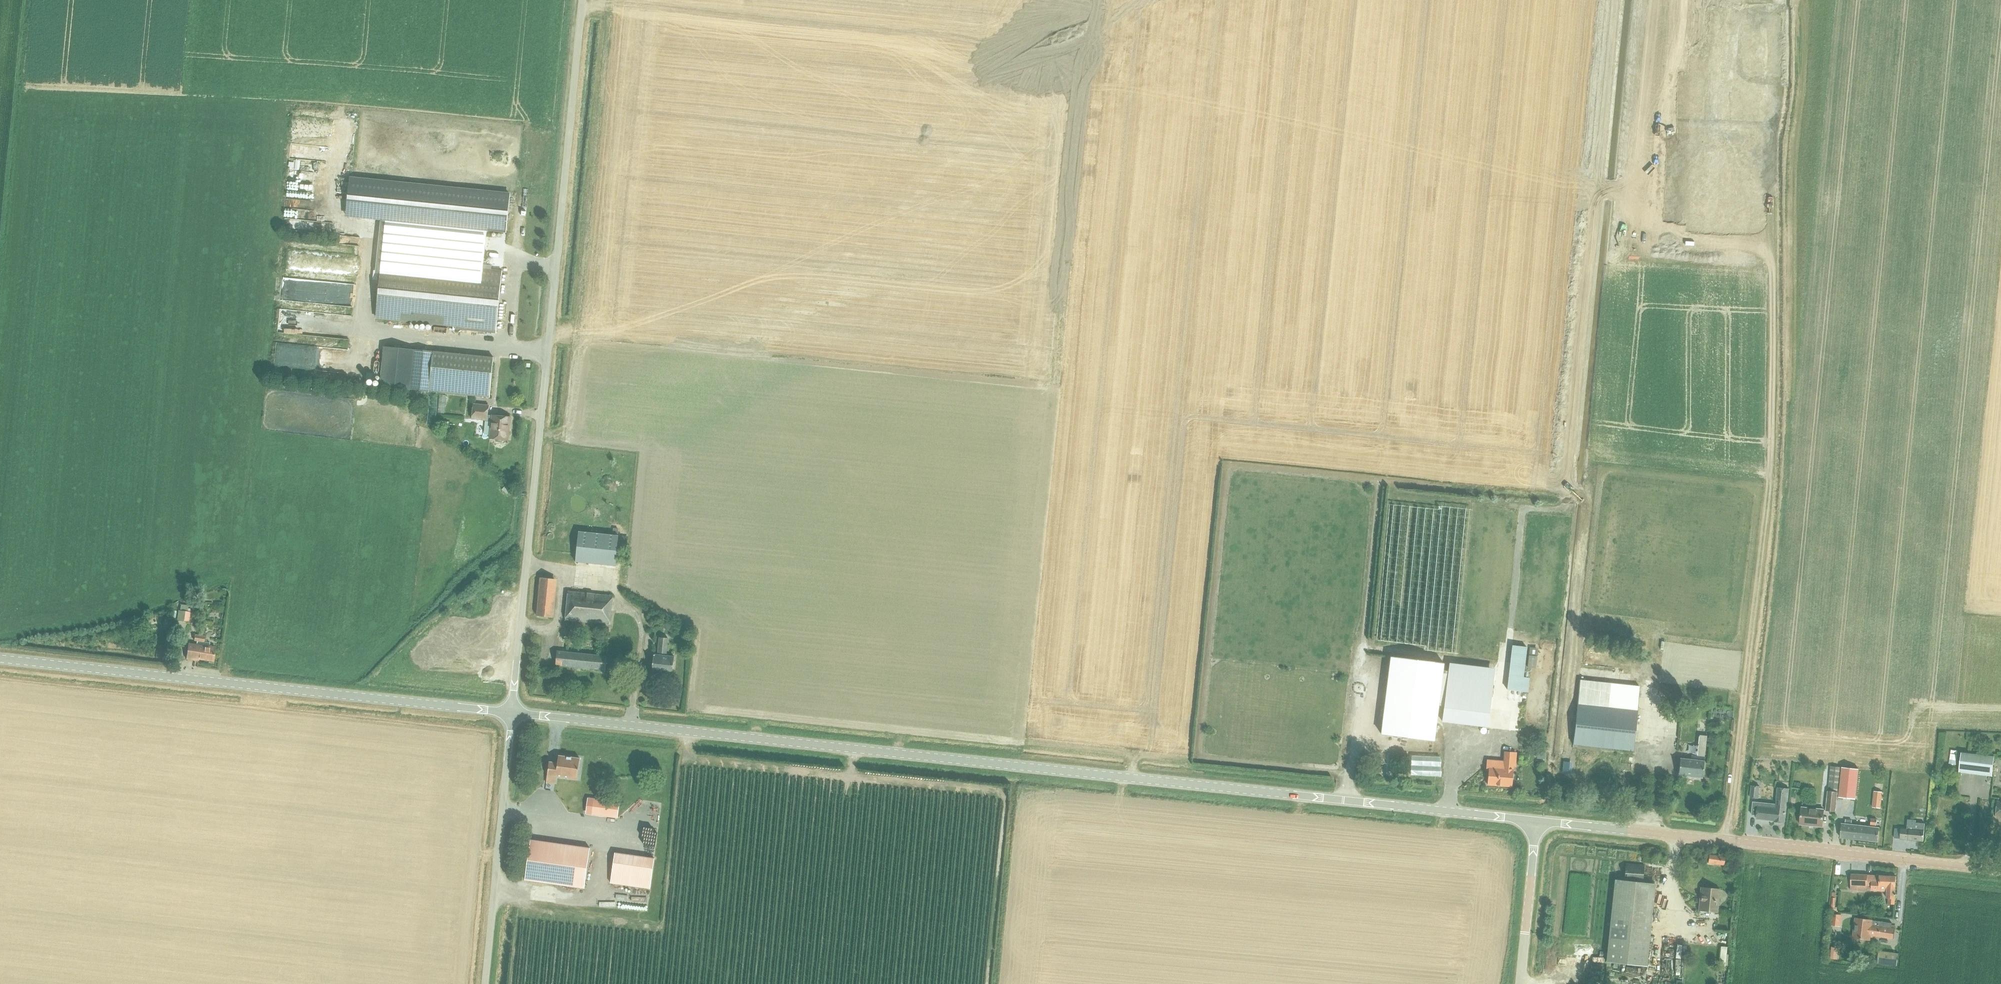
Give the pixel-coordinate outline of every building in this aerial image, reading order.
[(510,195),(350,179),(346,215),(386,219),(423,223),(475,228),(487,229),(506,231),(509,211),(510,195)] [(386,219),(382,259),(492,270),(492,265),(483,264),(487,229),(475,228),(423,223),(386,219)] [(293,269),(313,272),(316,251),(295,249),(293,269)] [(326,269),(345,269),(345,255),(327,254),(326,269)] [(496,333),(502,271),(492,270),(382,259),(376,317),(456,325),(455,329),(496,333)] [(315,285),(315,295),(324,295),(324,284),(315,285)] [(286,310),(285,330),(296,330),(296,310),(286,310)] [(281,358),(307,360),(308,342),(282,341),(281,358)] [(383,347),(379,387),(410,390),(414,350),(383,347)] [(494,358),(433,352),(430,382),(429,390),(429,392),(490,398),(494,358)] [(491,421),(490,439),(495,439),(496,442),(502,442),(503,440),(509,441),(511,417),(492,415),(492,417),(488,417),(489,406),(474,404),(472,419),(487,421),(487,420),(491,421)] [(505,486),(502,490),(508,495),(511,491),(505,486)] [(619,537),(619,536),(603,534),(579,532),(576,553),(576,562),(599,565),(616,566),(618,543),(619,537)] [(505,577),(505,589),(520,590),(521,578),(505,577)] [(536,615),(550,616),(555,578),(540,577),(536,615)] [(609,624),(612,597),(568,592),(565,619),(609,624)] [(177,620),(189,622),(190,612),(178,610),(177,620)] [(661,618),(658,624),(675,635),(678,629),(661,618)] [(653,656),(650,674),(670,676),(673,658),(664,657),(666,640),(657,639),(655,656),(653,656)] [(213,662),(215,648),(209,647),(210,643),(204,642),(197,641),(197,645),(189,644),(186,659),(194,660),(195,659),(213,662)] [(1507,690),(1528,692),(1529,678),(1523,677),(1527,647),(1513,645),(1507,690)] [(603,671),(605,657),(557,651),(555,665),(603,671)] [(1381,734),(1434,741),(1439,706),(1445,707),(1443,722),(1487,727),(1494,677),(1449,671),(1448,678),(1442,677),(1444,663),(1391,657),(1381,734)] [(1631,750),(1637,687),(1577,681),(1571,745),(1631,750)] [(1706,732),(1705,748),(1713,749),(1714,732),(1706,732)] [(1700,777),(1704,736),(1698,735),(1696,755),(1690,755),(1689,758),(1677,757),(1675,775),(1700,777)] [(1511,769),(1513,753),(1503,752),(1502,763),(1486,761),(1485,769),(1489,770),(1487,784),(1510,787),(1512,770),(1511,769)] [(1992,776),(1994,757),(1962,753),(1959,772),(1992,776)] [(549,762),(548,775),(577,779),(580,759),(559,756),(558,763),(549,762)] [(1828,766),(1825,790),(1824,810),(1833,810),(1837,767),(1828,766)] [(1839,767),(1836,797),(1852,799),(1855,768),(1839,767)] [(1750,798),(1758,799),(1760,787),(1752,786),(1750,798)] [(1752,815),(1757,816),(1757,819),(1775,821),(1774,822),(1785,823),(1787,802),(1788,802),(1789,789),(1778,788),(1776,809),(1759,807),(1759,803),(1753,802),(1752,815)] [(1873,807),(1881,808),(1883,792),(1874,791),(1873,807)] [(605,800),(602,817),(618,819),(620,802),(605,800)] [(1819,826),(1821,809),(1800,807),(1798,823),(1819,826)] [(1924,841),(1925,824),(1916,823),(1916,820),(1908,820),(1907,829),(1900,828),(1895,828),(1894,838),(1899,838),(1922,840),(1924,841)] [(1877,826),(1840,822),(1839,836),(1876,840),(1877,826)] [(531,840),(525,880),(585,888),(590,848),(531,840)] [(615,853),(611,883),(650,889),(655,859),(615,853)] [(1724,857),(1709,855),(1707,863),(1723,865),(1724,857)] [(1846,860),(1845,871),(1853,872),(1854,861),(1846,860)] [(1625,863),(1624,879),(1641,880),(1643,865),(1625,863)] [(1853,874),(1852,890),(1859,890),(1860,886),(1867,886),(1871,886),(1871,890),(1887,890),(1887,899),(1889,899),(1888,905),(1895,905),(1896,876),(1879,876),(1867,875),(1853,874)] [(1647,966),(1655,885),(1614,881),(1607,952),(1606,957),(1606,962),(1647,966)] [(551,899),(551,891),(557,891),(557,885),(537,885),(537,898),(551,899)] [(1701,887),(1699,911),(1717,913),(1719,889),(1701,887)] [(1831,923),(1839,924),(1841,914),(1833,913),(1831,923)] [(1893,939),(1894,929),(1895,926),(1891,925),(1892,923),(1872,920),(1856,917),(1852,938),(1869,940),(1869,937),(1872,937),(1872,936),(1893,939)] [(1898,953),(1879,951),(1877,963),(1896,966),(1898,953)]
